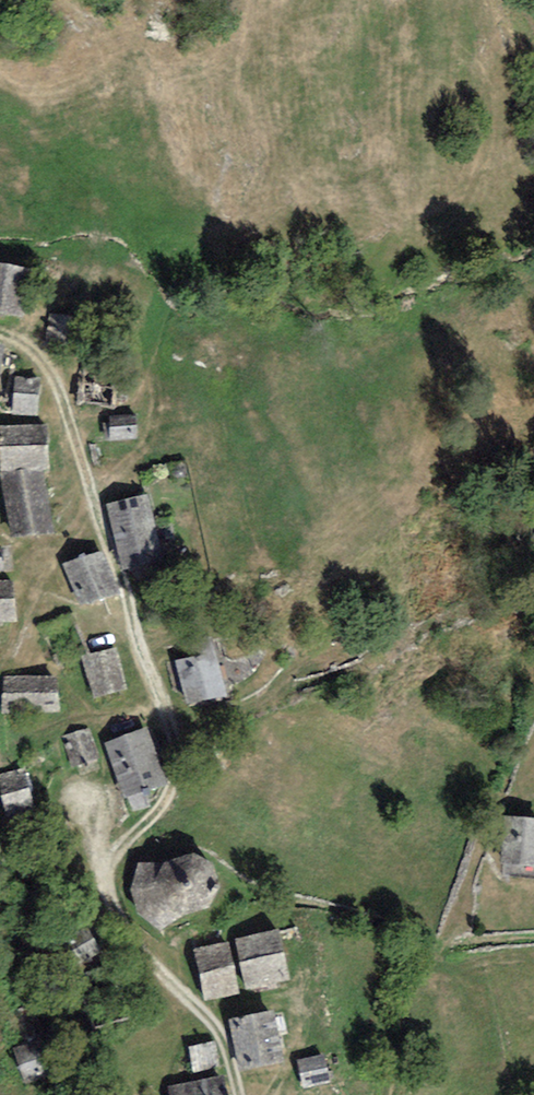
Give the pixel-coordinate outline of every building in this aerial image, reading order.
[(0,268),(0,317),(22,320),(28,272),(0,268)] [(75,317),(50,314),(46,347),(71,350),(75,317)] [(78,358),(74,407),(114,410),(118,362),(78,358)] [(38,381),(14,380),(12,418),(36,419),(38,381)] [(136,416),(108,417),(109,442),(138,440),(136,416)] [(0,429),(0,462),(0,474),(43,473),(48,473),(47,428),(0,429)] [(43,473),(0,474),(13,540),(54,536),(43,473)] [(148,496),(105,506),(121,573),(164,563),(148,496)] [(101,554),(65,568),(83,612),(118,598),(101,554)] [(0,583),(0,625),(14,624),(13,583),(0,583)] [(172,646),(186,708),(226,700),(213,638),(172,646)] [(117,649),(82,657),(93,702),(127,691),(117,649)] [(55,679),(3,677),(2,711),(56,713),(55,679)] [(89,730),(61,738),(73,767),(99,759),(89,730)] [(147,730),(105,745),(125,801),(167,786),(147,730)] [(0,776),(0,793),(6,821),(34,813),(24,771),(0,776)] [(505,820),(504,875),(533,876),(533,821),(505,820)] [(162,865),(137,867),(131,899),(138,916),(161,932),(183,920),(209,912),(220,893),(211,867),(191,857),(162,865)] [(86,925),(60,939),(76,968),(102,954),(86,925)] [(279,933),(234,943),(246,994),(290,984),(279,933)] [(229,944),(196,950),(204,1002),(237,997),(229,944)] [(272,1014),(228,1022),(238,1073),(281,1065),(272,1014)] [(42,1040),(13,1049),(24,1086),(53,1078),(42,1040)] [(216,1045),(191,1048),(195,1077),(220,1074),(216,1045)] [(323,1055),(298,1061),(305,1089),(329,1083),(323,1055)] [(169,1089),(171,1094),(227,1094),(224,1079),(169,1089)]
